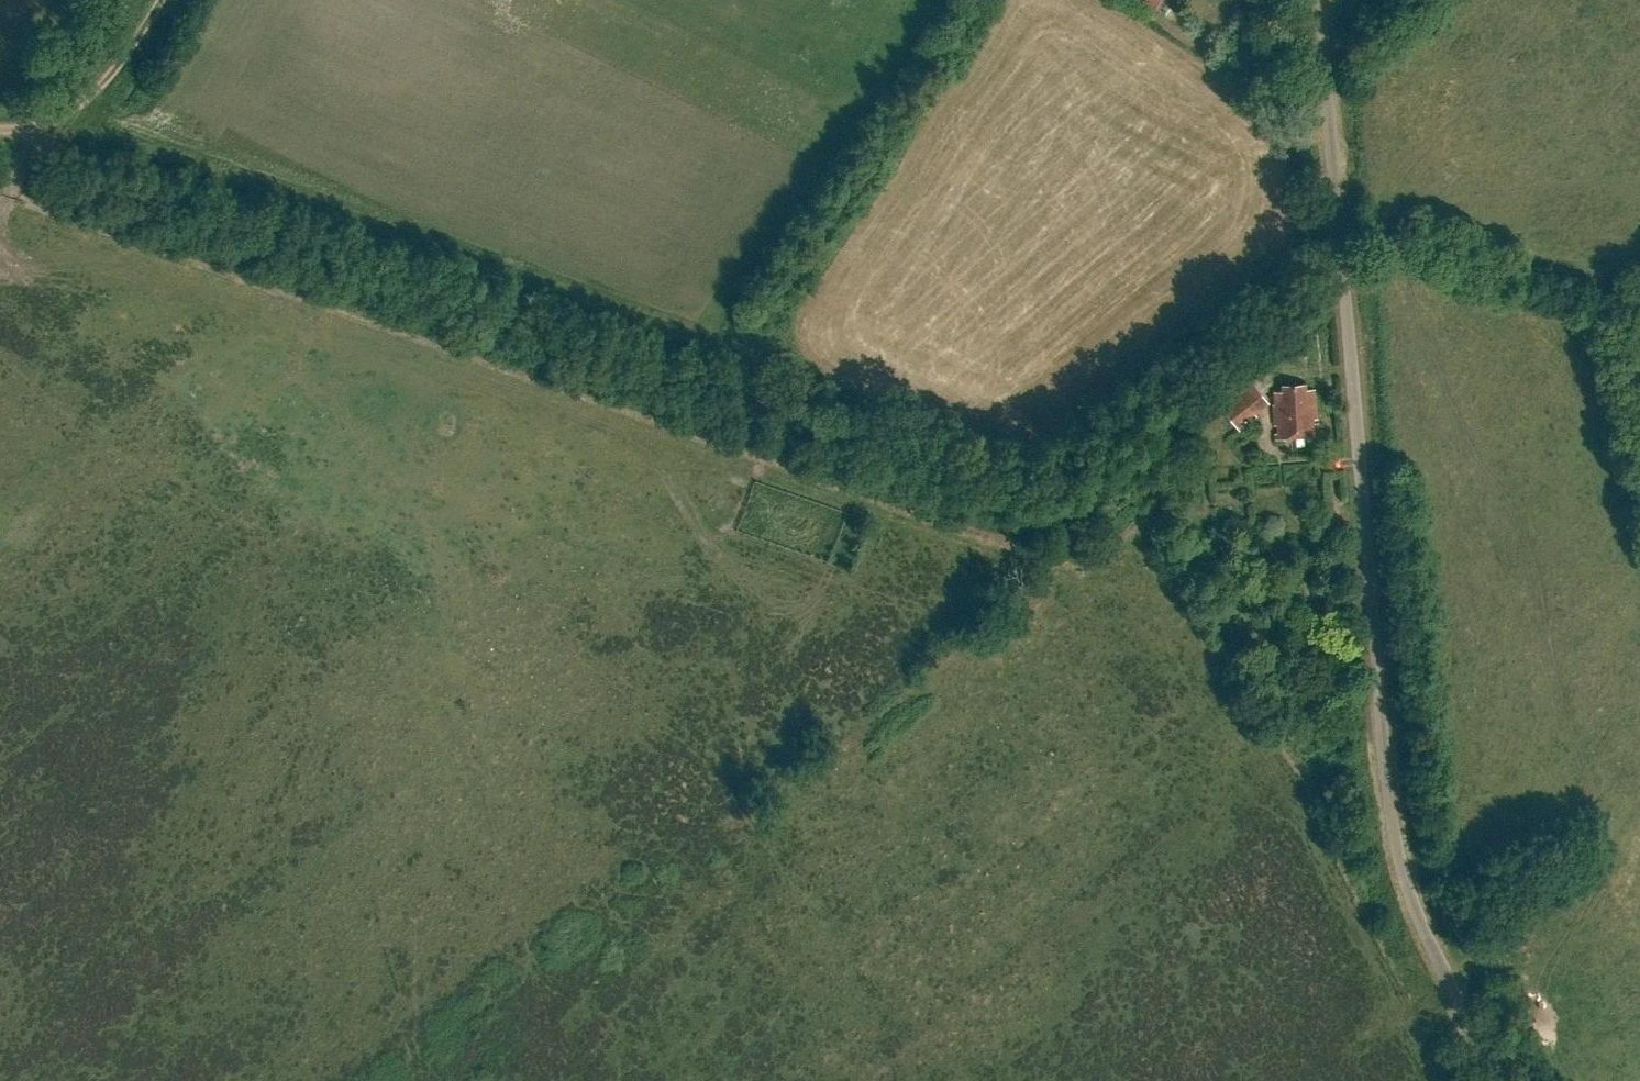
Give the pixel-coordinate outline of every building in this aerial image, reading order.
[(1235,428),(1267,402),(1252,383),(1219,408),(1235,428)] [(1274,393),(1275,404),(1272,404),(1275,437),(1290,436),(1291,449),(1309,448),(1308,435),(1318,434),(1314,389),(1305,390),(1304,383),(1282,385),(1283,393),(1274,393)]
